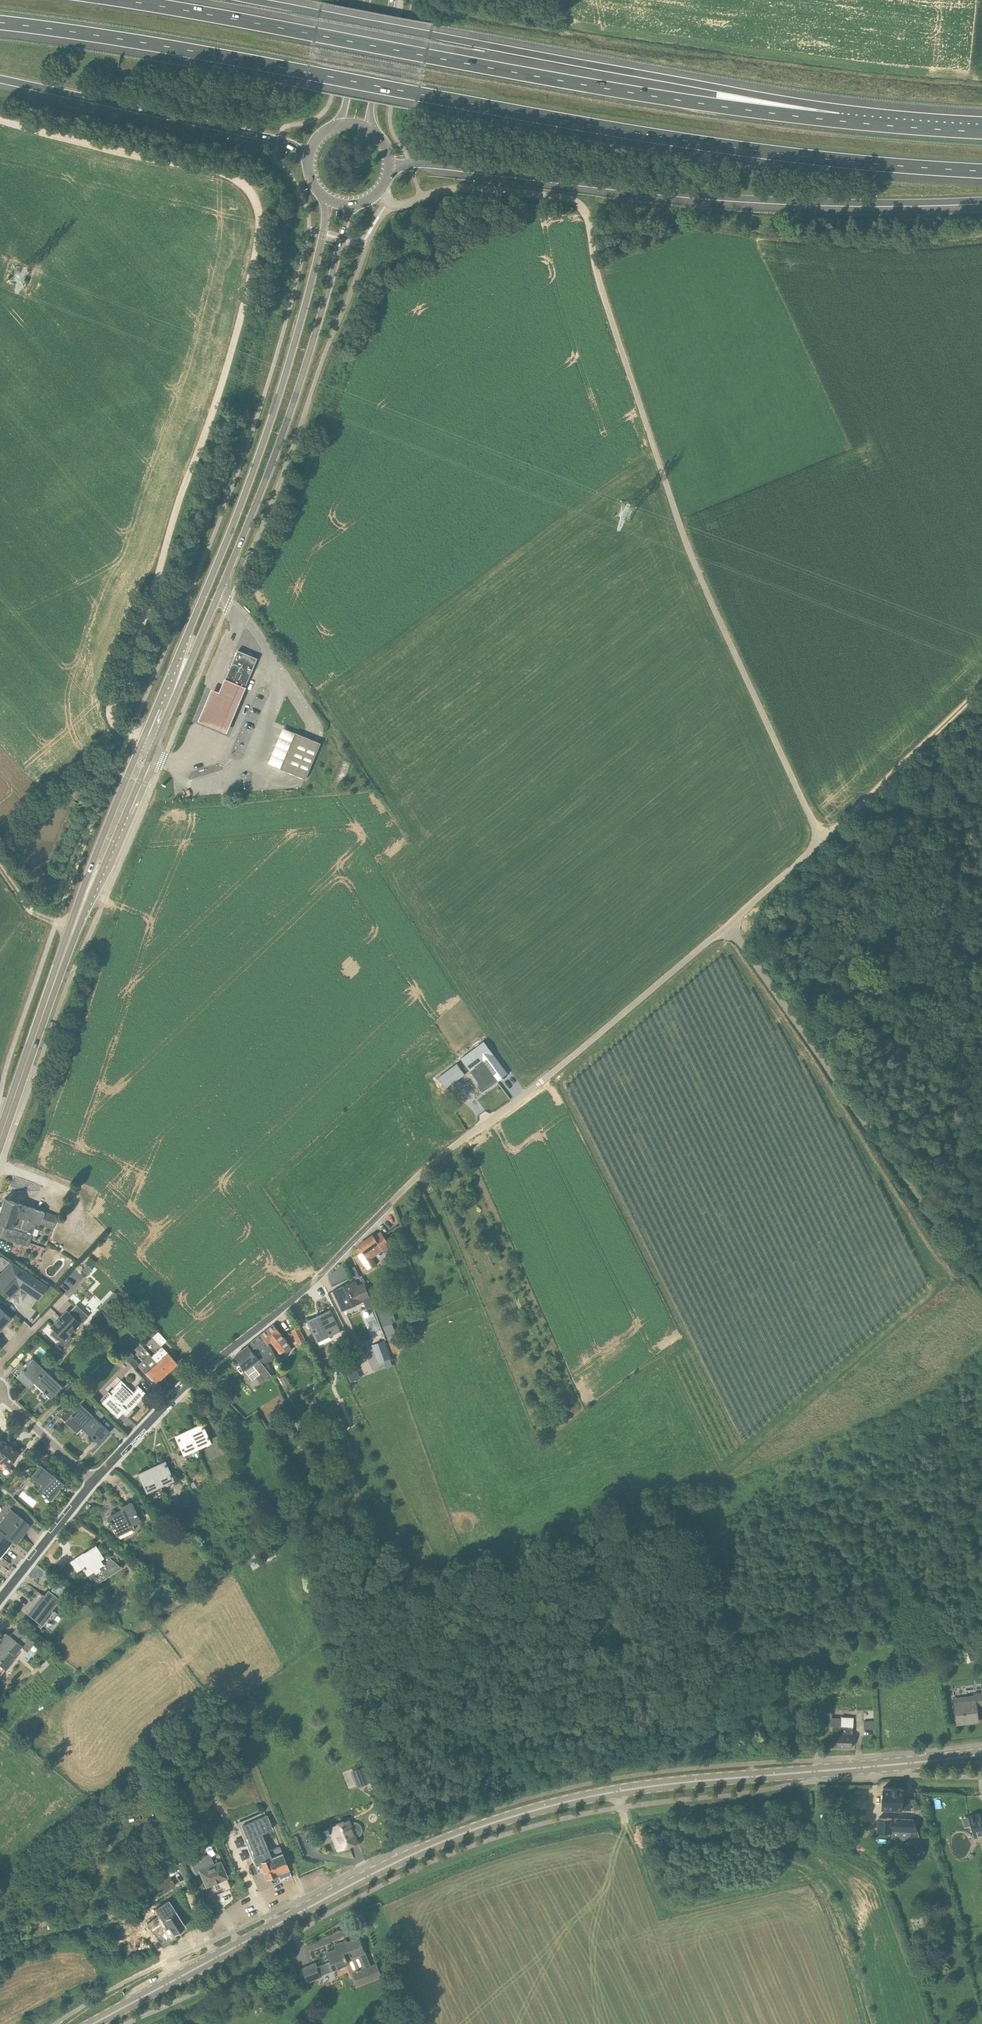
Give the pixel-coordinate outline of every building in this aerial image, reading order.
[(239,650),(238,649),(237,651),(238,651),(234,661),(233,661),(232,662),(233,663),(226,679),(225,680),(226,681),(227,680),(244,687),(244,688),(245,689),(258,658),(257,657),(257,658),(239,650)] [(198,724),(226,735),(245,689),(224,681),(220,692),(212,689),(198,724)] [(294,732),(285,729),(271,765),(280,769),(294,732)] [(310,739),(294,732),(280,769),(295,775),(306,780),(321,743),(310,739)] [(471,1071),(483,1062),(493,1054),(484,1042),(461,1059),(471,1071)] [(493,1054),(483,1062),(498,1082),(508,1074),(493,1055),(494,1054),(493,1054)] [(441,1071),(447,1081),(459,1074),(453,1063),(441,1071)] [(58,1216),(4,1199),(3,1200),(2,1201),(1,1204),(2,1206),(0,1211),(0,1237),(29,1247),(36,1225),(30,1223),(30,1222),(53,1230),(58,1216)] [(384,1250),(384,1252),(392,1247),(381,1232),(375,1237),(374,1235),(359,1246),(362,1250),(355,1256),(367,1273),(377,1265),(372,1258),(384,1250)] [(91,1270),(86,1265),(82,1269),(87,1274),(91,1270)] [(46,1287),(48,1283),(38,1277),(36,1280),(16,1266),(0,1283),(0,1286),(10,1295),(19,1286),(38,1298),(46,1287)] [(77,1271),(66,1282),(73,1289),(84,1278),(77,1271)] [(360,1284),(357,1280),(334,1291),(341,1307),(364,1296),(366,1300),(373,1297),(367,1281),(360,1284)] [(383,1326),(396,1321),(389,1303),(376,1307),(383,1326)] [(10,1318),(0,1309),(0,1329),(10,1318)] [(51,1332),(50,1333),(59,1341),(62,1338),(64,1341),(81,1324),(67,1310),(51,1327),(53,1330),(51,1332)] [(340,1330),(330,1310),(320,1315),(321,1317),(309,1323),(308,1321),(318,1341),(340,1330)] [(262,1334),(270,1344),(272,1342),(281,1354),(291,1346),(274,1325),(262,1334)] [(299,1327),(292,1330),(299,1345),(306,1342),(299,1327)] [(393,1328),(385,1331),(388,1340),(396,1337),(393,1328)] [(158,1332),(152,1337),(161,1346),(166,1341),(158,1332)] [(262,1334),(249,1345),(266,1364),(276,1357),(271,1346),(269,1344),(270,1344),(262,1334)] [(372,1345),(373,1346),(379,1363),(392,1359),(386,1340),(372,1345)] [(235,1356),(236,1356),(246,1369),(252,1363),(261,1374),(256,1377),(261,1384),(272,1376),(264,1366),(266,1364),(249,1345),(235,1356)] [(150,1354),(149,1355),(166,1373),(177,1363),(162,1347),(152,1357),(150,1354)] [(130,1352),(124,1358),(135,1369),(139,1365),(133,1358),(134,1356),(130,1352)] [(166,1373),(149,1355),(142,1362),(146,1366),(142,1370),(147,1374),(147,1373),(156,1383),(166,1373)] [(34,1382),(33,1382),(44,1370),(33,1359),(25,1367),(20,1362),(11,1372),(28,1388),(34,1382)] [(44,1370),(33,1382),(34,1382),(43,1391),(45,1394),(46,1394),(51,1398),(62,1387),(44,1370)] [(277,1374),(286,1392),(293,1389),(284,1371),(277,1374)] [(99,1401),(117,1417),(122,1412),(125,1415),(146,1394),(137,1386),(132,1391),(123,1383),(122,1385),(118,1382),(108,1392),(108,1391),(99,1401)] [(64,1393),(70,1398),(79,1388),(74,1383),(64,1393)] [(81,1429),(93,1416),(81,1404),(75,1411),(67,1403),(57,1414),(77,1433),(81,1429)] [(93,1416),(81,1429),(91,1437),(99,1444),(110,1432),(93,1416)] [(202,1424),(189,1430),(196,1447),(209,1441),(202,1424)] [(196,1447),(189,1430),(176,1436),(183,1452),(196,1447)] [(17,1453),(4,1443),(0,1448),(0,1461),(7,1466),(17,1453)] [(352,1452),(347,1443),(341,1447),(345,1456),(352,1452)] [(152,1468),(159,1484),(172,1478),(165,1462),(152,1468)] [(38,1490),(48,1498),(61,1482),(63,1484),(64,1483),(41,1465),(34,1473),(45,1481),(38,1490)] [(152,1468),(139,1474),(145,1490),(159,1484),(152,1468)] [(17,1471),(6,1486),(15,1493),(27,1478),(17,1471)] [(140,1522),(131,1503),(121,1508),(123,1510),(109,1517),(118,1536),(134,1528),(133,1525),(140,1522)] [(29,1525),(11,1511),(0,1525),(0,1531),(13,1541),(16,1543),(21,1537),(20,1536),(29,1525)] [(8,1545),(9,1546),(13,1541),(0,1531),(0,1555),(8,1545)] [(95,1586),(122,1568),(106,1554),(102,1557),(95,1546),(84,1554),(83,1553),(71,1561),(78,1571),(82,1568),(95,1586)] [(33,1607),(28,1613),(43,1625),(48,1619),(47,1619),(53,1611),(52,1610),(60,1600),(49,1591),(44,1597),(43,1596),(37,1602),(39,1603),(35,1608),(33,1607)] [(86,1604),(79,1611),(85,1616),(91,1609),(86,1604)] [(18,1629),(14,1633),(13,1633),(10,1637),(8,1636),(0,1646),(0,1649),(1,1650),(0,1652),(0,1664),(6,1669),(15,1658),(13,1656),(22,1646),(28,1651),(35,1643),(18,1629)] [(969,1663),(980,1659),(977,1650),(965,1655),(969,1663)] [(955,1704),(957,1724),(978,1721),(977,1707),(981,1706),(981,1692),(975,1693),(976,1701),(955,1704)] [(823,1721),(832,1721),(832,1710),(823,1710),(823,1721)] [(876,1720),(864,1721),(864,1730),(877,1729),(876,1720)] [(833,1727),(832,1746),(852,1747),(853,1728),(833,1727)] [(364,1767),(353,1772),(359,1785),(369,1781),(364,1767)] [(911,1809),(907,1798),(903,1797),(903,1789),(883,1787),(882,1808),(911,1809)] [(104,1811),(115,1804),(114,1804),(118,1801),(115,1796),(101,1805),(104,1811)] [(968,1817),(973,1837),(981,1834),(981,1814),(968,1817)] [(288,1869),(289,1869),(280,1847),(269,1852),(262,1834),(273,1829),(267,1815),(242,1825),(255,1857),(254,1858),(256,1864),(249,1867),(252,1875),(259,1891),(266,1887),(265,1884),(268,1883),(266,1878),(277,1873),(281,1881),(291,1877),(288,1869)] [(823,1815),(824,1826),(839,1825),(838,1815),(823,1815)] [(910,1852),(923,1852),(913,1820),(880,1818),(879,1827),(877,1827),(877,1831),(893,1832),(893,1831),(898,1831),(898,1840),(911,1840),(910,1852)] [(336,1833),(342,1847),(357,1841),(355,1837),(359,1836),(360,1836),(361,1834),(361,1833),(362,1831),(361,1828),(361,1827),(360,1825),(358,1824),(356,1824),(354,1824),(350,1824),(348,1819),(328,1827),(331,1835),(336,1833)] [(134,1834),(124,1841),(127,1846),(137,1839),(134,1834)] [(210,1854),(191,1862),(196,1875),(201,1873),(206,1886),(213,1883),(217,1892),(224,1889),(225,1891),(232,1888),(227,1878),(220,1862),(214,1864),(210,1854)] [(168,1869),(162,1859),(151,1865),(152,1867),(158,1877),(152,1881),(147,1884),(143,1877),(131,1884),(136,1892),(141,1889),(151,1903),(176,1886),(171,1879),(174,1875),(168,1869)] [(156,1910),(160,1916),(147,1924),(163,1947),(177,1937),(174,1933),(185,1926),(168,1902),(156,1910)] [(53,1924),(50,1910),(38,1912),(41,1926),(53,1924)] [(315,1962),(302,1968),(308,1983),(322,1978),(321,1976),(347,1965),(356,1987),(358,1986),(382,1977),(376,1963),(371,1965),(359,1937),(345,1943),(346,1944),(341,1946),(340,1943),(334,1945),(336,1949),(327,1952),(331,1962),(318,1968),(315,1962)] [(282,1995),(276,2000),(281,2007),(287,2002),(282,1995)]
